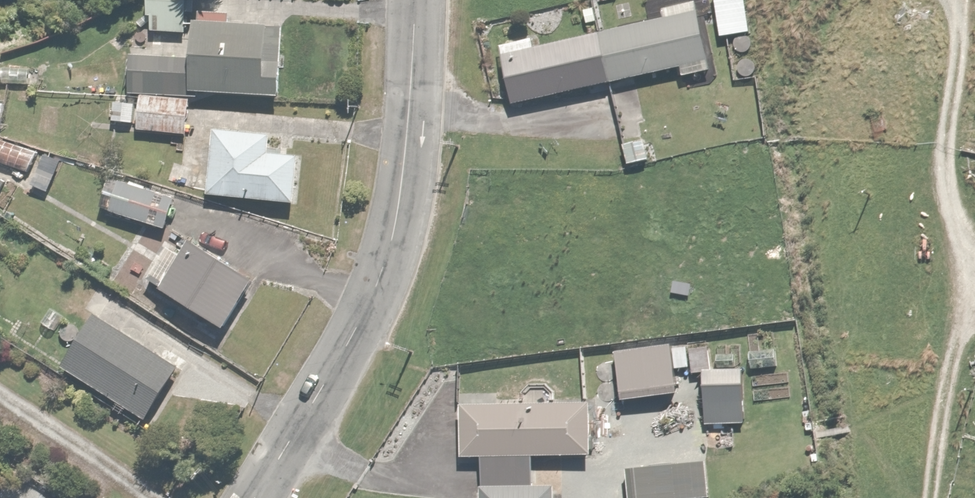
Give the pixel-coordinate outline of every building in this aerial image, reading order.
[(125,90),(180,92),(181,54),(159,53),(160,32),(180,33),(181,0),(144,0),(144,11),(149,11),(148,52),(126,51),(125,90)] [(506,101),(677,66),(679,74),(708,68),(694,0),(671,0),(656,3),(658,15),(530,42),(529,34),(493,41),(506,101)] [(715,36),(747,34),(744,0),(713,0),(715,36)] [(191,7),(185,88),(279,94),(283,23),(220,18),(221,9),(191,7)] [(187,95),(134,95),(134,98),(100,98),(100,109),(108,109),(108,120),(133,120),(133,130),(187,130),(187,95)] [(268,132),(209,126),(203,192),(291,201),(296,152),(267,149),(268,132)] [(108,174),(96,203),(148,224),(159,195),(108,174)] [(160,244),(141,272),(218,324),(251,276),(186,231),(172,252),(160,244)] [(91,308),(56,362),(146,422),(188,359),(157,338),(151,348),(91,308)] [(706,341),(611,349),(615,398),(673,393),(671,367),(686,365),(687,372),(698,371),(702,421),(743,417),(738,363),(708,365),(706,341)] [(454,401),(454,453),(477,453),(477,497),(533,497),(532,451),(596,451),(595,399),(454,401)] [(34,497),(56,497),(41,488),(34,497)]
